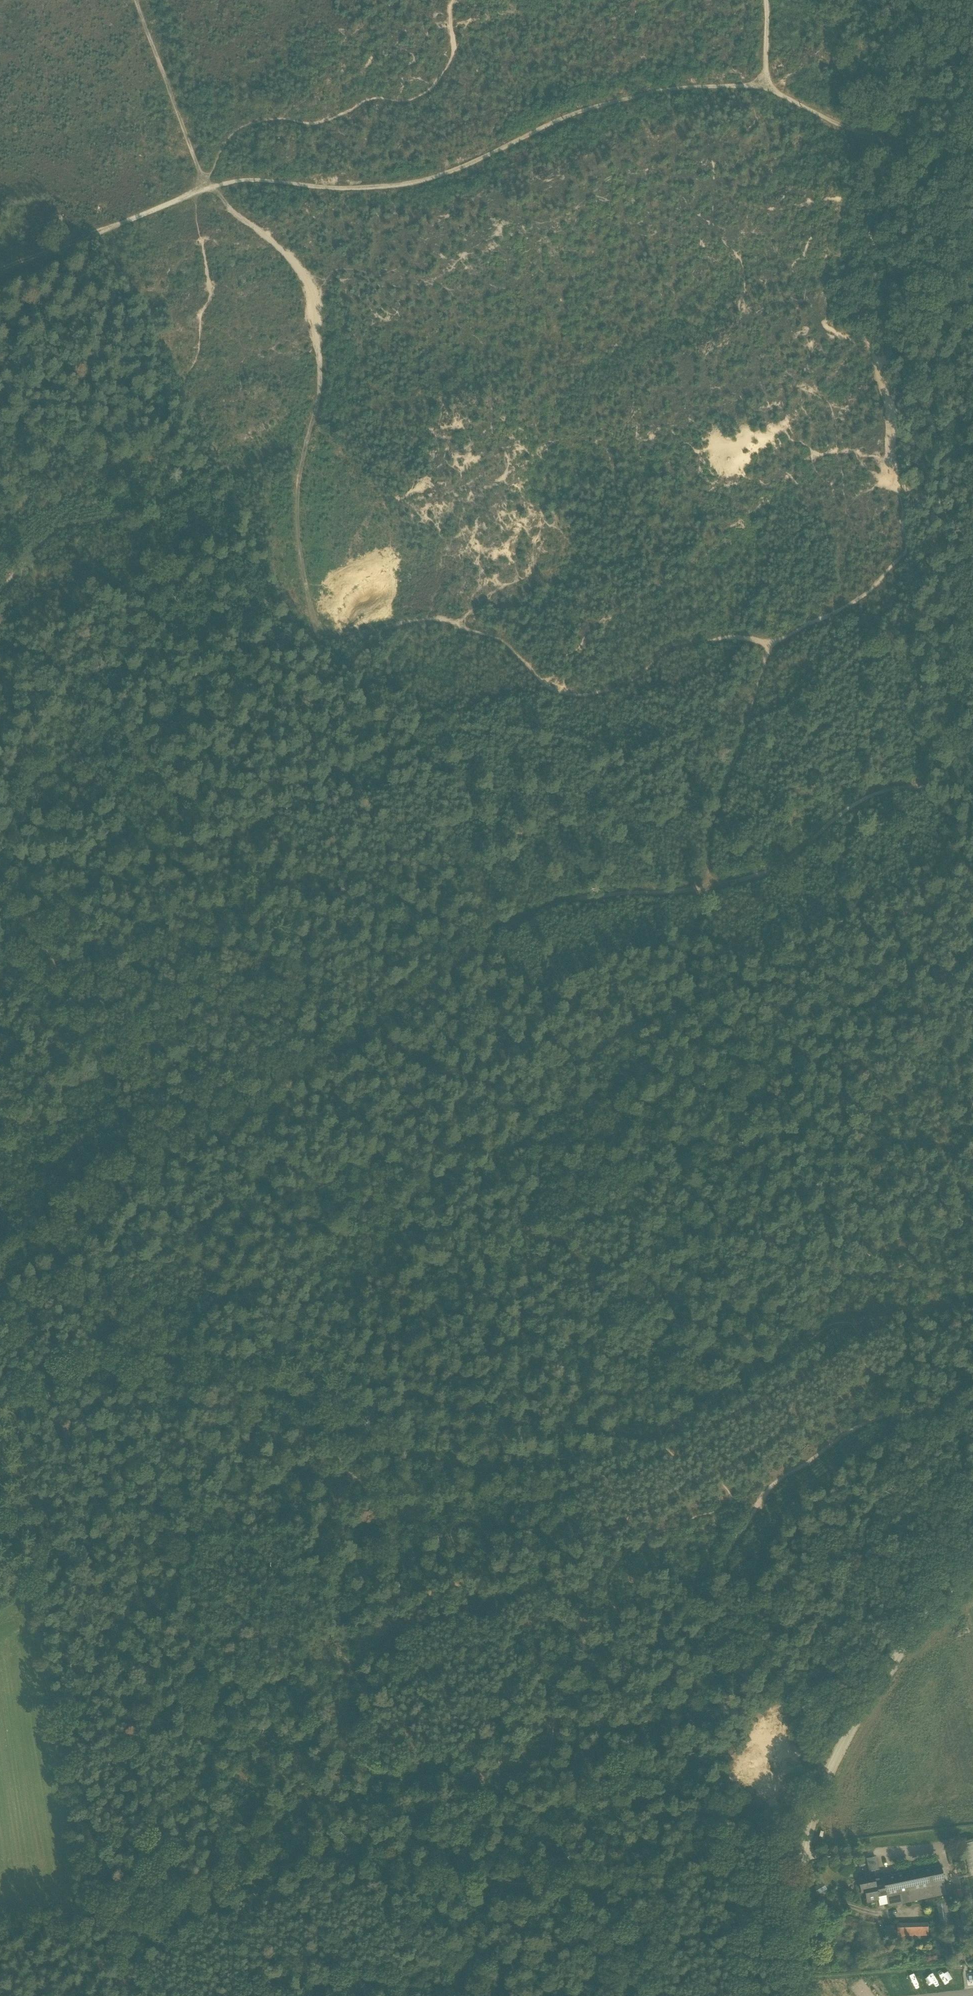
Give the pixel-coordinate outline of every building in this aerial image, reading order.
[(866,1858),(869,1871),(880,1869),(877,1856),(866,1858)] [(908,1891),(910,1902),(947,1895),(941,1866),(896,1875),(898,1885),(899,1893),(908,1891)] [(885,1887),(898,1885),(896,1875),(874,1879),(873,1874),(865,1875),(866,1878),(858,1880),(861,1893),(876,1890),(876,1887),(885,1885),(885,1887)] [(876,1890),(861,1893),(866,1892),(868,1902),(878,1900),(880,1906),(887,1904),(887,1906),(910,1902),(908,1891),(899,1893),(898,1885),(885,1887),(885,1885),(876,1887),(876,1890)] [(818,1895),(822,1893),(818,1886),(813,1888),(818,1895)] [(963,1897),(961,1889),(953,1891),(954,1898),(963,1897)] [(943,1905),(937,1906),(940,1929),(954,1927),(948,1897),(942,1898),(943,1905)] [(928,1924),(897,1925),(897,1926),(885,1926),(886,1942),(928,1941),(928,1924)]
